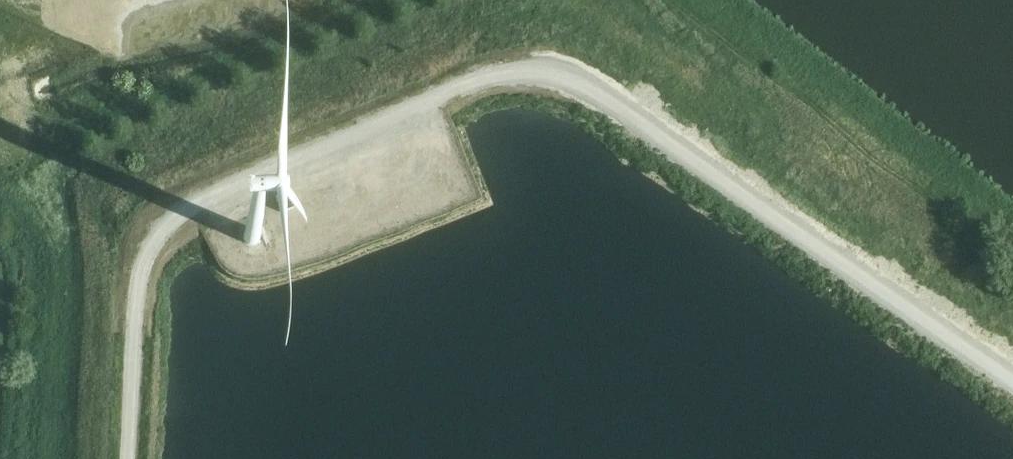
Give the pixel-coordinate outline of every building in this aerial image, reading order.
[(276,199),(281,213),(294,209),(288,194),(276,199)]
